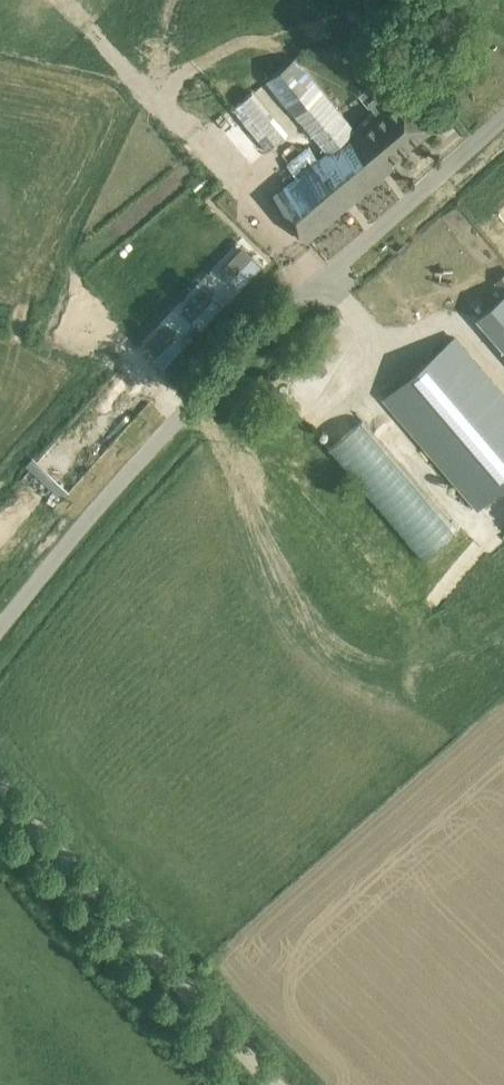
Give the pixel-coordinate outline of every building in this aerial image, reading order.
[(345,114),(297,56),(269,79),(327,151),(320,157),(309,145),(287,163),(298,176),(271,198),(308,241),(395,166),(392,162),(429,130),(393,88),(371,106),(375,111),(356,127),(345,114)] [(291,133),(255,90),(233,110),(258,138),(252,143),(264,156),(291,133)] [(253,254),(230,278),(240,287),(263,263),(253,254)] [(214,294),(191,319),(201,328),(224,304),(214,294)] [(478,317),(503,347),(503,295),(478,317)] [(176,334),(153,358),(162,368),(185,343),(176,334)] [(470,354),(455,337),(385,397),(479,507),(503,485),(503,394),(470,354)] [(362,420),(330,447),(424,559),(457,531),(362,420)]
